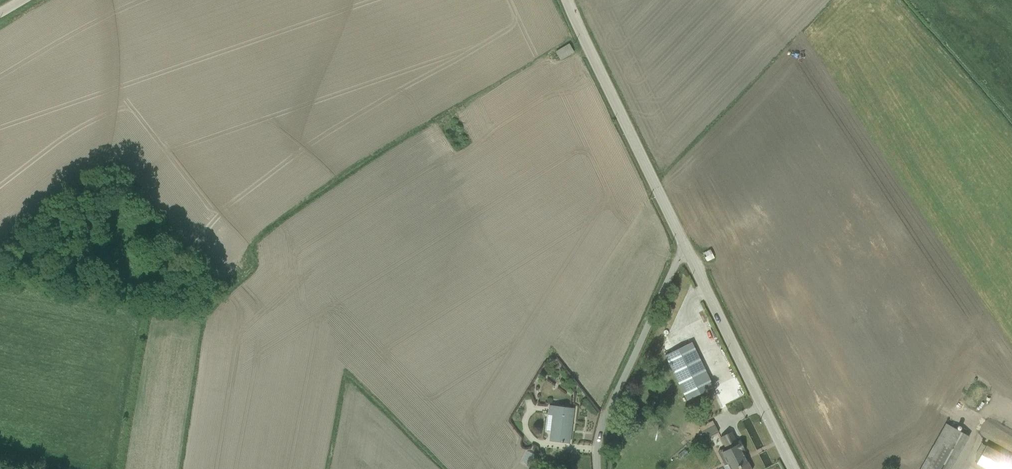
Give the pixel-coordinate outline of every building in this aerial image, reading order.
[(570,43),(554,51),(560,61),(575,53),(570,43)] [(707,258),(704,246),(696,248),(699,260),(707,258)] [(712,386),(691,343),(665,356),(685,400),(712,386)] [(574,410),(548,406),(547,414),(552,415),(548,441),(569,443),(574,410)] [(706,418),(693,425),(699,437),(712,430),(706,418)] [(968,439),(944,426),(921,468),(952,468),(968,439)] [(738,444),(721,453),(730,468),(751,468),(738,444)] [(987,448),(978,465),(985,468),(1011,468),(1011,461),(987,448)]
